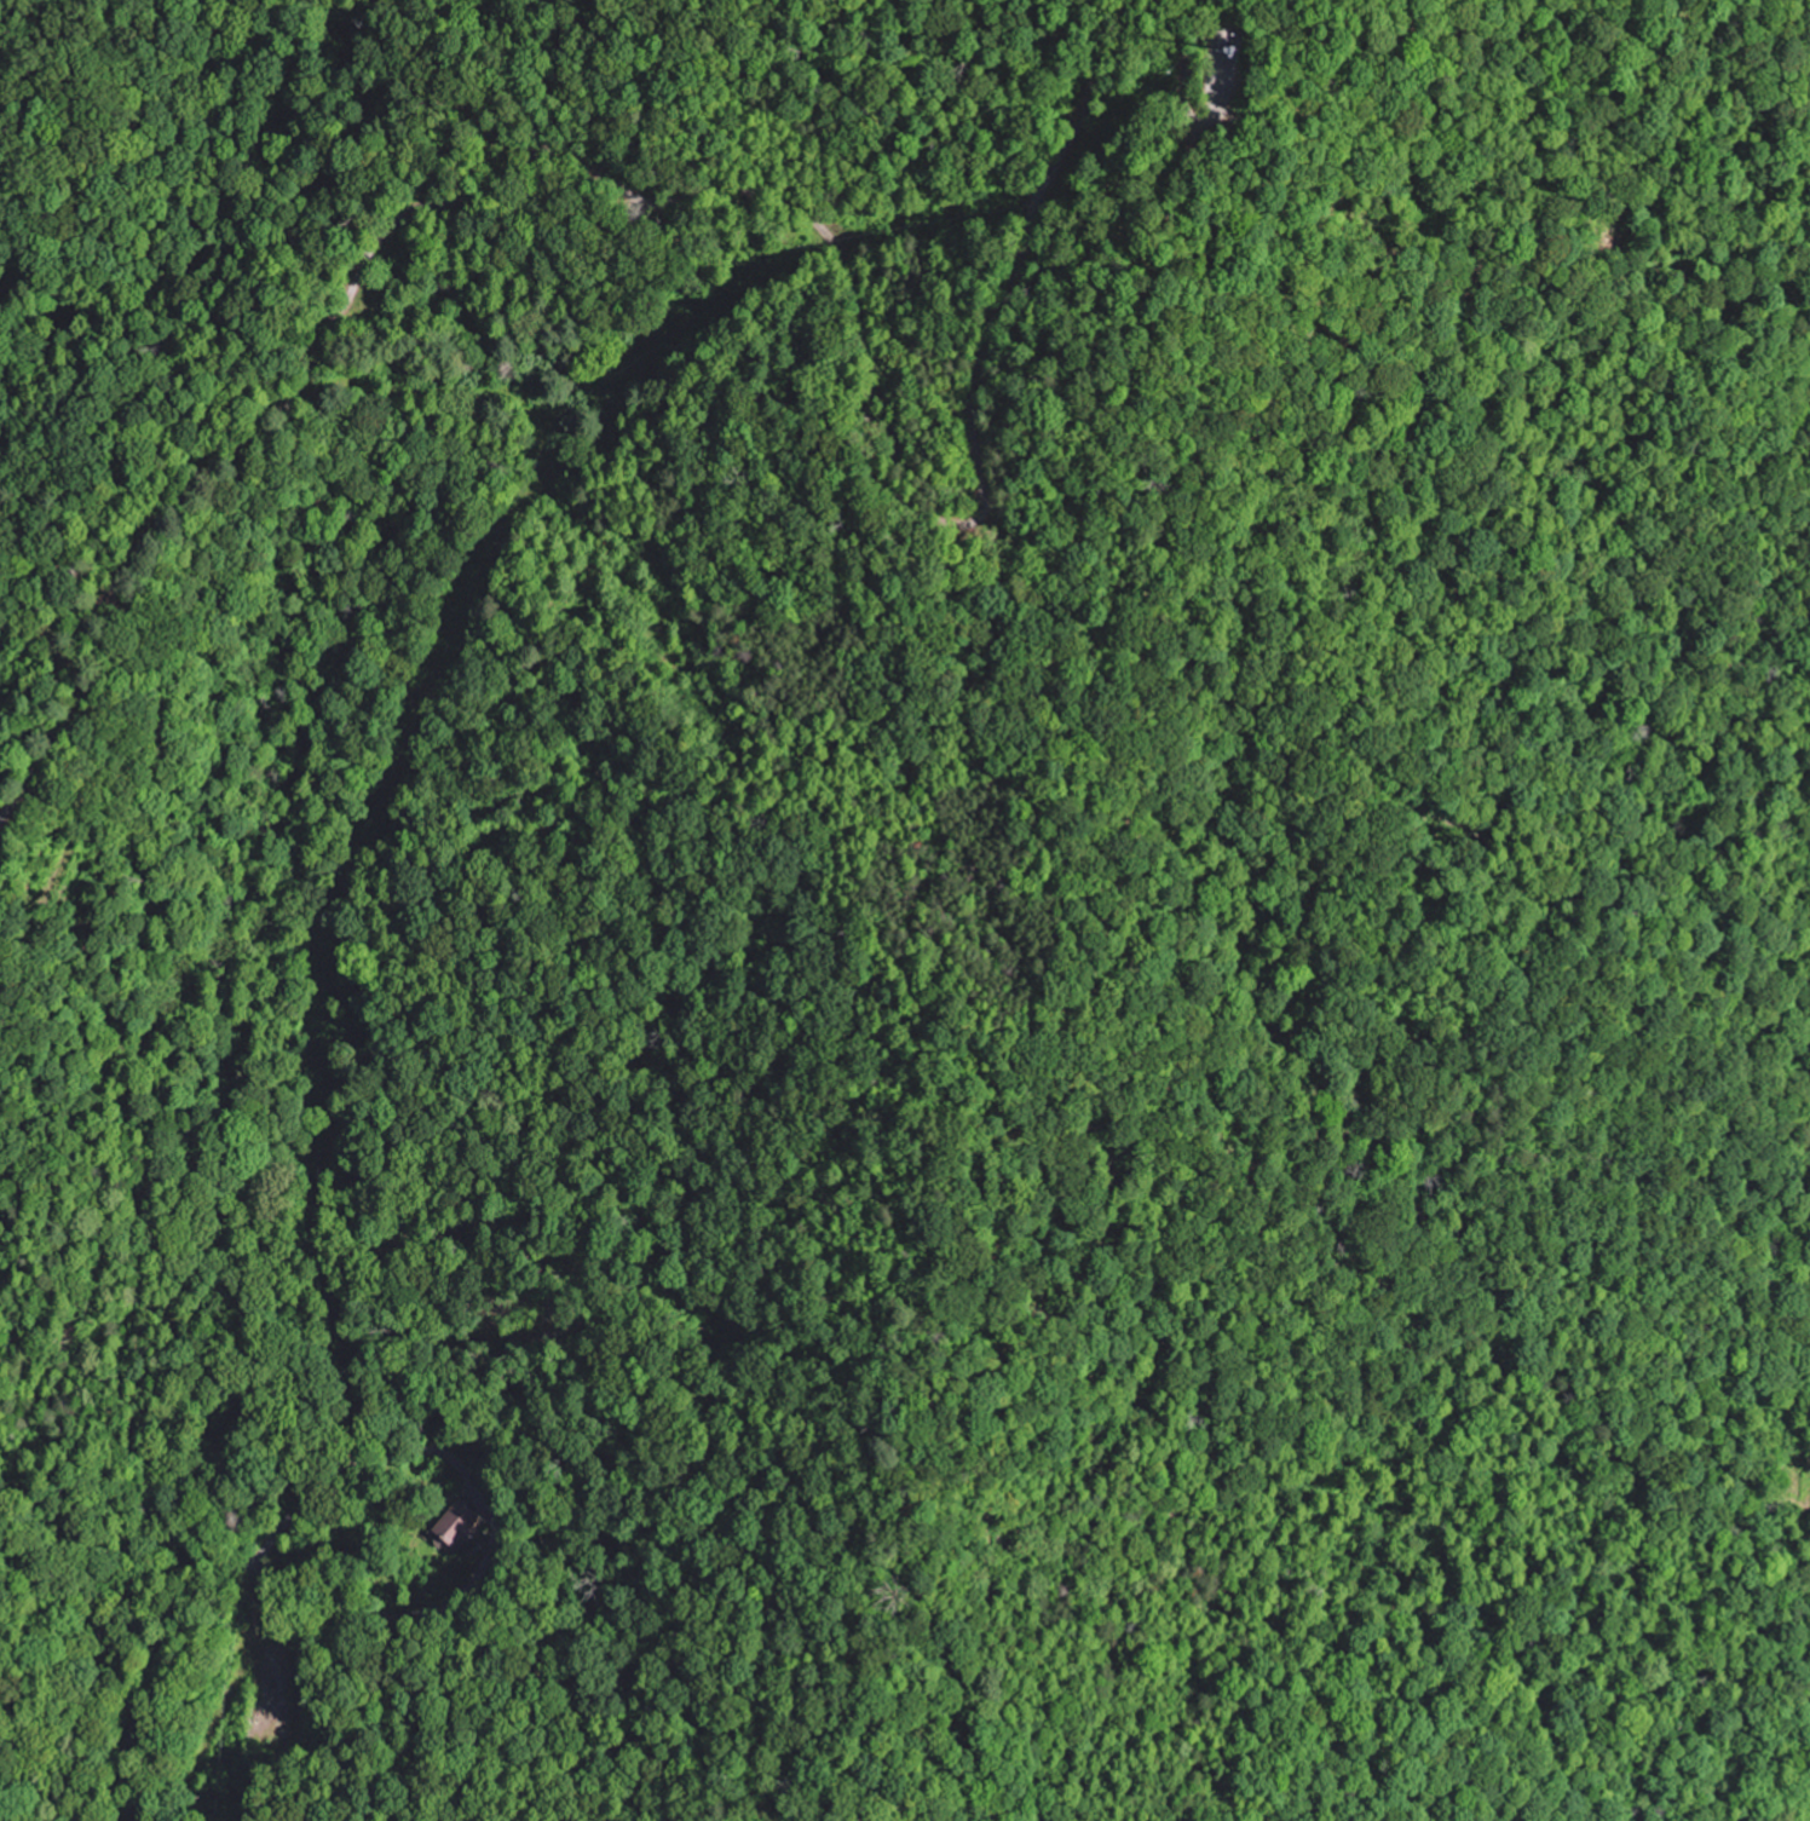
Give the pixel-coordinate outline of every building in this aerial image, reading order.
[(475,1516),(455,1500),(429,1533),(449,1549),(475,1516)]
